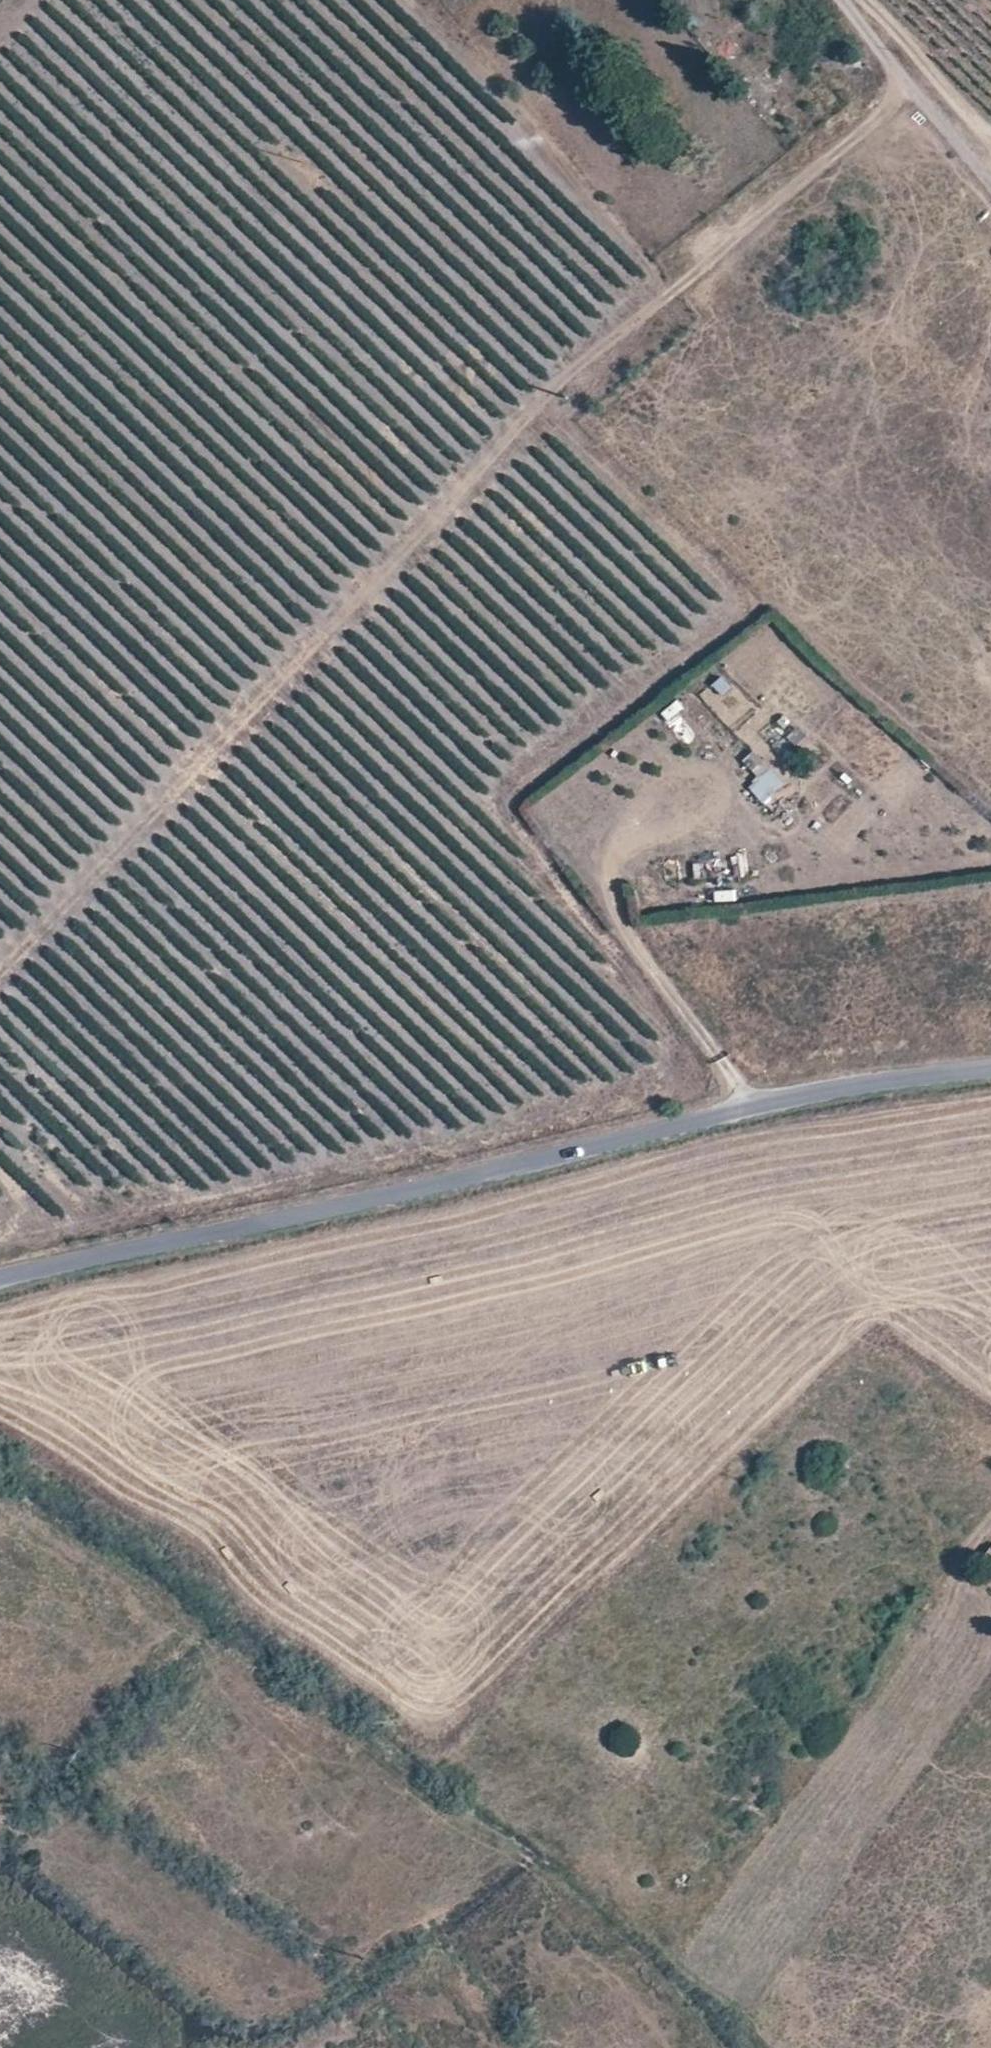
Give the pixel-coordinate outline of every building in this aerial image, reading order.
[(763,804),(785,786),(770,768),(748,786),(763,804)]
